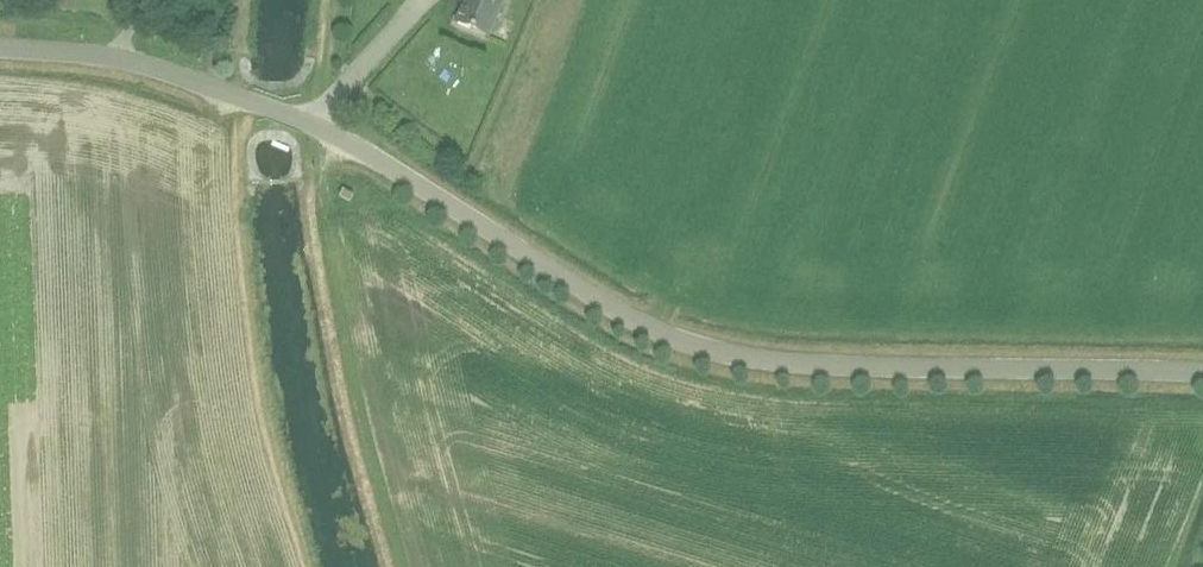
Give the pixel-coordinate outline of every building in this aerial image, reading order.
[(455,22),(488,36),(503,0),(464,0),(455,22)]
